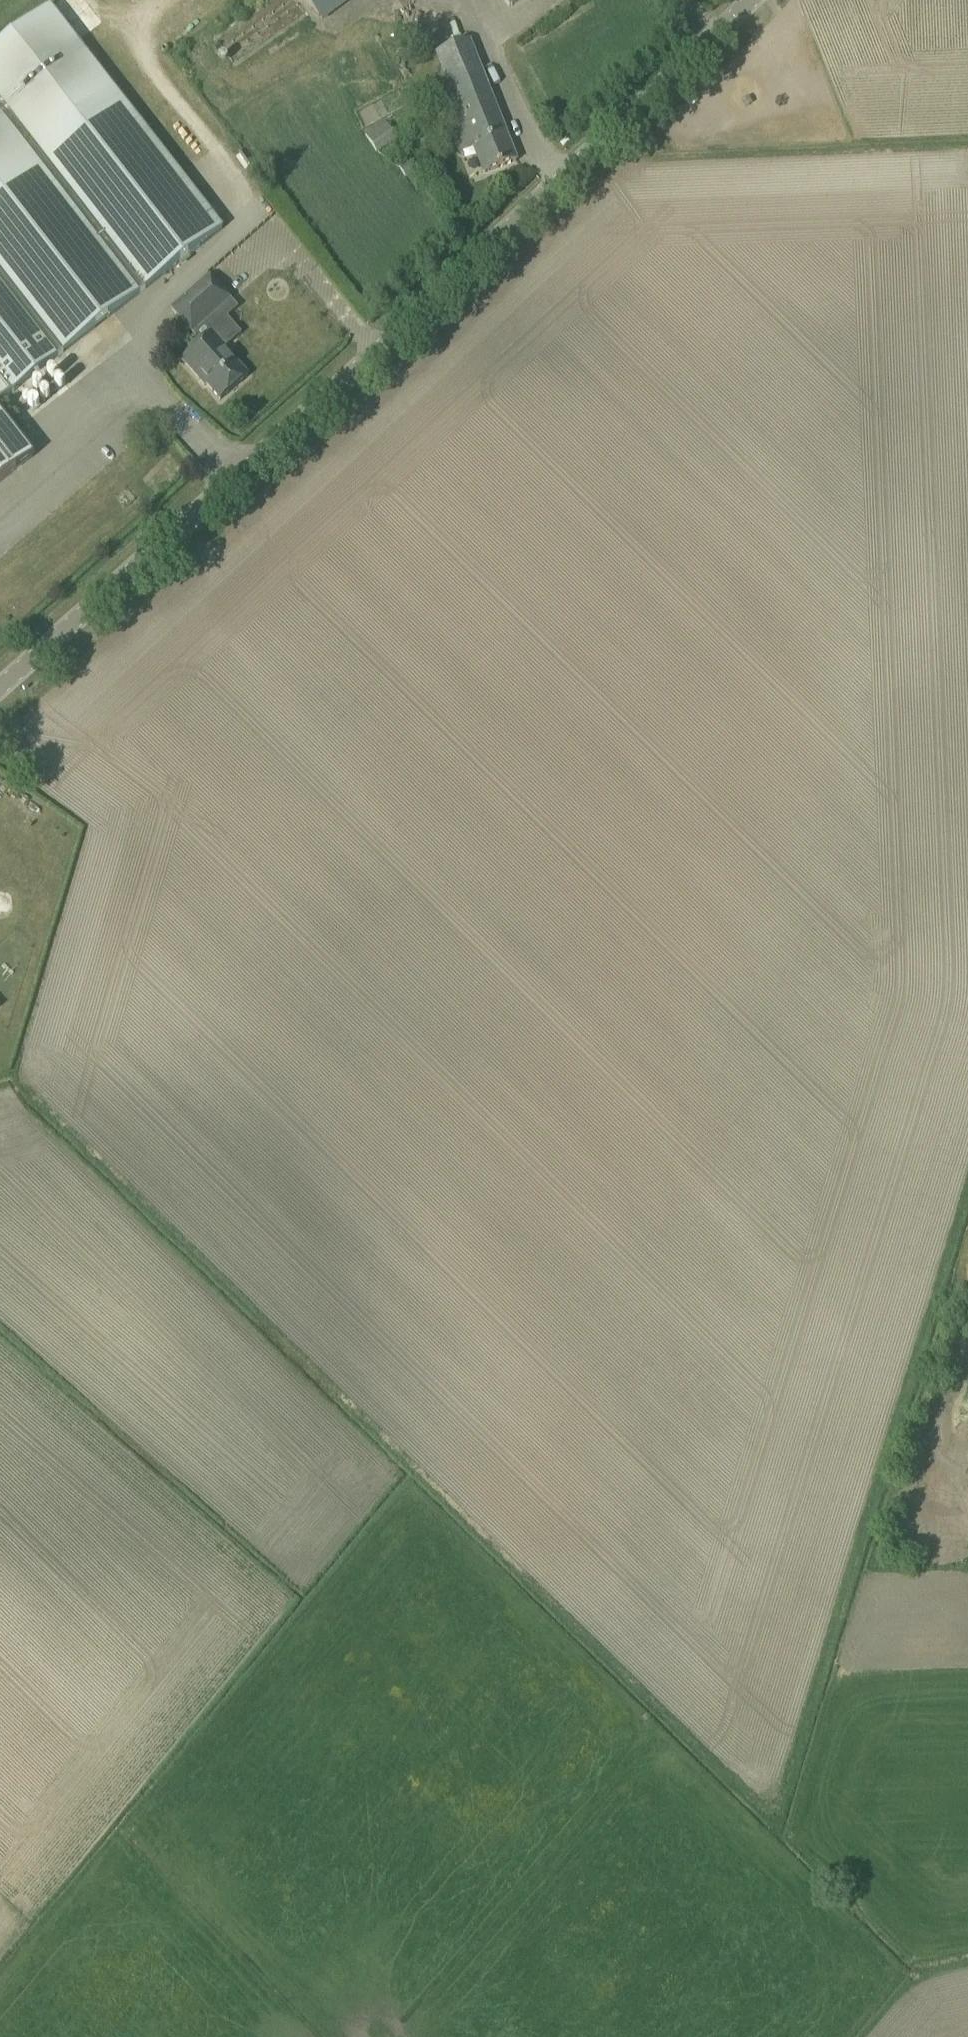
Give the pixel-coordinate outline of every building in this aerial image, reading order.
[(211,35),(234,68),(306,16),(294,0),(259,0),(211,35)] [(321,21),(349,0),(305,0),(321,21)] [(222,230),(214,220),(221,215),(213,205),(206,210),(49,7),(0,45),(0,402),(222,230)] [(459,121),(446,126),(450,137),(453,136),(460,153),(474,148),(484,174),(516,162),(468,40),(433,54),(459,121)] [(363,134),(375,153),(395,140),(384,121),(363,134)] [(397,166),(403,178),(415,171),(409,159),(397,166)] [(171,310),(193,335),(231,300),(209,276),(171,310)] [(225,350),(227,348),(213,333),(202,343),(202,342),(182,360),(199,380),(201,378),(221,401),(248,376),(225,350)] [(34,456),(0,412),(0,482),(34,456)]
